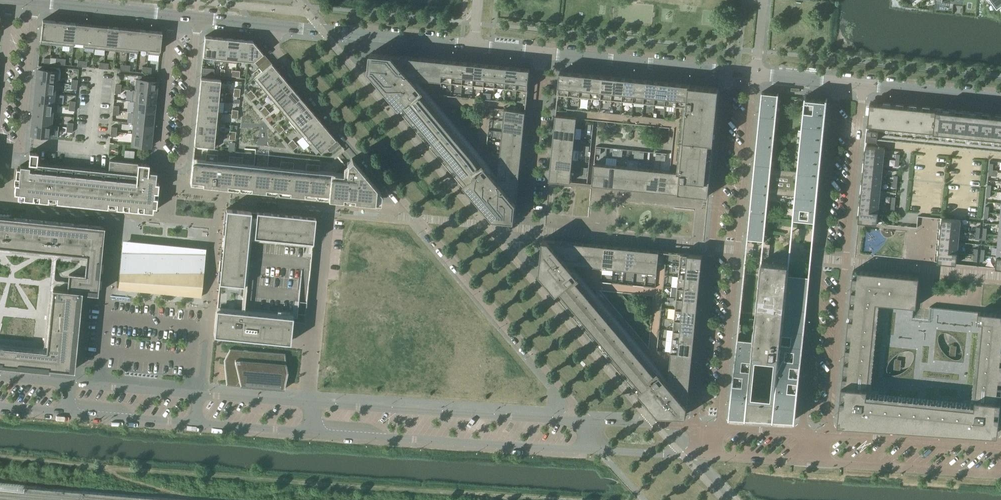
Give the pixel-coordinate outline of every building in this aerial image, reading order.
[(41,43),(51,44),(54,21),(42,20),(41,35),(40,43),(41,43)] [(51,44),(62,45),(65,22),(63,22),(54,21),(51,44)] [(69,46),(73,46),(75,23),(65,22),(62,45),(69,46)] [(83,47),(84,47),(86,24),(75,23),(73,46),(74,42),(77,42),(84,43),(83,47)] [(84,47),(94,49),(97,25),(86,24),(84,47)] [(104,49),(105,50),(107,26),(97,25),(94,49),(104,49)] [(105,50),(116,51),(118,27),(107,26),(105,50)] [(116,51),(127,52),(129,28),(118,27),(116,51)] [(134,52),(137,53),(140,30),(129,28),(127,52),(134,52)] [(148,54),(150,31),(141,30),(140,30),(137,53),(138,53),(138,48),(148,49),(148,54)] [(150,31),(148,54),(148,60),(158,61),(158,55),(159,55),(160,51),(161,38),(162,32),(150,31)] [(215,57),(217,37),(205,36),(203,56),(215,57)] [(214,61),(226,62),(228,38),(217,37),(215,57),(214,61)] [(236,63),(237,59),(239,39),(228,38),(226,62),(236,63)] [(237,59),(247,60),(249,40),(239,39),(237,59)] [(262,71),(271,63),(268,59),(265,56),(263,53),(262,52),(261,52),(260,50),(259,49),(257,46),(256,45),(255,45),(253,42),(254,42),(253,42),(252,41),(249,40),(247,60),(253,60),(262,71)] [(530,69),(465,62),(371,53),(369,70),(465,185),(494,218),(515,220),(517,199),(526,111),(522,111),(523,107),(526,107),(528,90),(530,69)] [(253,78),(261,87),(279,72),(271,63),(262,71),(253,78)] [(37,74),(36,81),(57,83),(58,71),(51,71),(38,69),(37,69),(37,74)] [(261,87),(267,95),(286,80),(279,72),(261,87)] [(559,110),(559,115),(566,115),(568,116),(577,116),(577,117),(577,118),(599,120),(666,127),(674,128),(670,171),(616,165),(617,161),(606,160),(606,164),(594,163),(592,184),(708,196),(719,87),(560,72),(556,110),(559,110)] [(201,78),(199,89),(219,91),(221,80),(201,78)] [(132,90),(156,92),(157,81),(150,80),(139,79),(136,79),(136,80),(135,90),(132,90)] [(267,95),(274,103),(293,88),(286,80),(267,95)] [(36,87),(35,91),(59,94),(59,93),(56,93),(57,83),(36,81),(36,85),(36,87)] [(274,103),(281,112),(300,96),(293,88),(274,103)] [(199,89),(198,100),(218,102),(219,91),(199,89)] [(132,91),(131,101),(155,103),(156,92),(132,90),(132,91)] [(35,91),(34,102),(57,104),(59,94),(35,91)] [(777,94),(772,93),(763,92),(762,92),(749,218),(746,243),(748,243),(748,239),(763,240),(763,242),(764,242),(769,192),(795,195),(792,222),(793,222),(794,219),(814,221),(813,227),(814,228),(827,98),(826,98),(826,100),(806,98),(806,96),(805,96),(799,157),(799,159),(797,172),(771,169),(779,93),(777,93),(777,94)] [(281,112),(288,120),(306,105),(300,96),(281,112)] [(198,100),(197,110),(217,112),(218,102),(198,100)] [(134,102),(133,112),(154,114),(155,103),(131,101),(134,102)] [(34,102),(33,113),(56,115),(57,105),(57,104),(34,102)] [(995,115),(990,115),(989,115),(989,114),(986,114),(976,113),(969,112),(963,112),(962,112),(960,112),(942,110),(937,109),(936,109),(934,109),(923,108),(916,107),(911,107),(910,107),(907,106),(897,105),(886,104),(884,104),(883,104),(878,103),(877,103),(870,103),(869,114),(868,125),(872,125),(885,127),(905,128),(924,130),(942,132),(960,134),(982,136),(1000,138),(1000,116),(995,115)] [(288,120),(295,128),(313,113),(306,105),(288,120)] [(197,110),(196,121),(220,123),(221,113),(221,112),(217,112),(197,110)] [(132,120),(132,123),(152,125),(154,114),(133,112),(132,117),(132,120)] [(33,113),(32,124),(53,126),(54,115),(55,116),(56,116),(56,115),(33,113)] [(295,128),(302,136),(320,121),(313,113),(295,128)] [(577,118),(577,117),(577,116),(568,116),(566,115),(559,115),(556,114),(554,126),(576,128),(577,118)] [(196,121),(195,132),(219,134),(220,123),(196,121)] [(312,143),(312,142),(327,129),(320,121),(302,136),(310,145),(312,143)] [(279,122),(275,126),(280,132),(285,128),(279,122)] [(134,123),(133,134),(151,135),(152,125),(132,123),(134,123)] [(53,126),(32,124),(32,127),(31,134),(31,135),(32,135),(43,136),(52,137),(53,127),(53,126)] [(575,139),(576,128),(554,126),(553,137),(575,139)] [(882,140),(883,129),(867,128),(866,138),(882,140)] [(312,142),(312,143),(320,152),(326,147),(330,152),(337,146),(339,144),(336,139),(335,139),(331,133),(330,134),(328,131),(327,129),(312,142)] [(219,134),(195,132),(194,144),(217,147),(219,134)] [(151,135),(133,134),(133,135),(132,145),(150,147),(151,140),(151,135)] [(573,150),(575,139),(553,137),(552,147),(573,150)] [(866,146),(864,157),(883,159),(884,147),(866,146)] [(242,148),(242,151),(235,151),(194,147),(190,184),(342,199),(342,195),(354,196),(353,199),(353,200),(374,202),(375,187),(352,158),(344,165),(336,156),(334,157),(333,158),(332,159),(331,159),(329,160),(328,160),(326,160),(325,160),(269,154),(256,153),(256,150),(242,148)] [(572,160),(573,150),(552,147),(551,158),(572,160)] [(336,154),(343,164),(352,158),(345,148),(336,154)] [(124,158),(134,159),(135,151),(125,150),(124,158)] [(14,193),(19,194),(19,198),(152,212),(153,207),(156,207),(159,183),(155,183),(156,172),(148,171),(149,164),(138,163),(107,160),(106,170),(37,163),(38,153),(30,152),(28,166),(20,165),(20,169),(16,169),(14,193)] [(864,157),(863,167),(882,169),(883,159),(864,157)] [(571,171),(572,160),(551,158),(550,169),(571,171)] [(863,167),(862,178),(881,180),(882,169),(863,167)] [(570,182),(571,171),(550,169),(549,180),(570,182)] [(862,178),(861,189),(880,191),(881,180),(862,178)] [(861,189),(860,200),(879,201),(880,191),(861,189)] [(860,200),(859,210),(878,212),(879,201),(860,200)] [(233,336),(239,337),(240,337),(250,338),(253,338),(263,339),(265,340),(275,340),(278,341),(288,342),(290,342),(292,321),(292,320),(292,316),(292,317),(297,317),(297,316),(297,311),(298,299),(301,278),(303,278),(305,278),(307,278),(308,279),(309,279),(309,273),(310,265),(311,255),(312,242),(313,242),(313,238),(315,217),(313,217),(307,216),(301,216),(299,215),(293,215),(284,214),(278,213),(270,212),(264,212),(257,211),(256,211),(251,211),(232,209),(226,208),(226,210),(225,220),(225,222),(224,232),(223,234),(221,256),(221,258),(220,268),(220,270),(219,280),(219,282),(217,306),(216,308),(216,311),(214,324),(214,329),(213,334),(216,335),(226,336),(233,336)] [(878,212),(859,210),(858,222),(877,224),(878,212)] [(12,366),(32,368),(32,365),(74,370),(81,291),(97,293),(104,227),(0,217),(0,365),(12,366)] [(942,218),(940,229),(959,231),(960,220),(942,218)] [(940,229),(939,240),(958,242),(959,231),(940,229)] [(540,273),(621,370),(658,413),(686,415),(702,255),(543,239),(540,273)] [(939,240),(938,251),(957,253),(958,242),(939,240)] [(129,290),(146,292),(173,294),(194,296),(200,297),(204,254),(177,251),(170,250),(150,248),(129,246),(128,246),(127,256),(126,256),(126,257),(124,277),(123,289),(129,290)] [(957,253),(938,251),(937,262),(956,264),(957,253)] [(773,418),(774,418),(774,416),(779,417),(779,419),(794,419),(794,418),(794,419),(795,419),(800,366),(809,275),(808,275),(808,276),(788,274),(787,274),(788,263),(762,261),(754,336),(753,336),(753,340),(738,338),(739,334),(737,334),(729,415),(730,415),(731,414),(731,416),(745,417),(745,415),(745,416),(746,416),(747,415),(747,417),(762,418),(762,416),(765,416),(765,418),(772,418),(773,416),(773,418)] [(843,372),(838,420),(839,420),(838,422),(997,432),(998,430),(1000,399),(1000,314),(930,306),(929,310),(913,309),(917,276),(853,270),(843,372)] [(232,350),(226,361),(226,384),(283,389),(285,364),(284,354),(232,350)]
